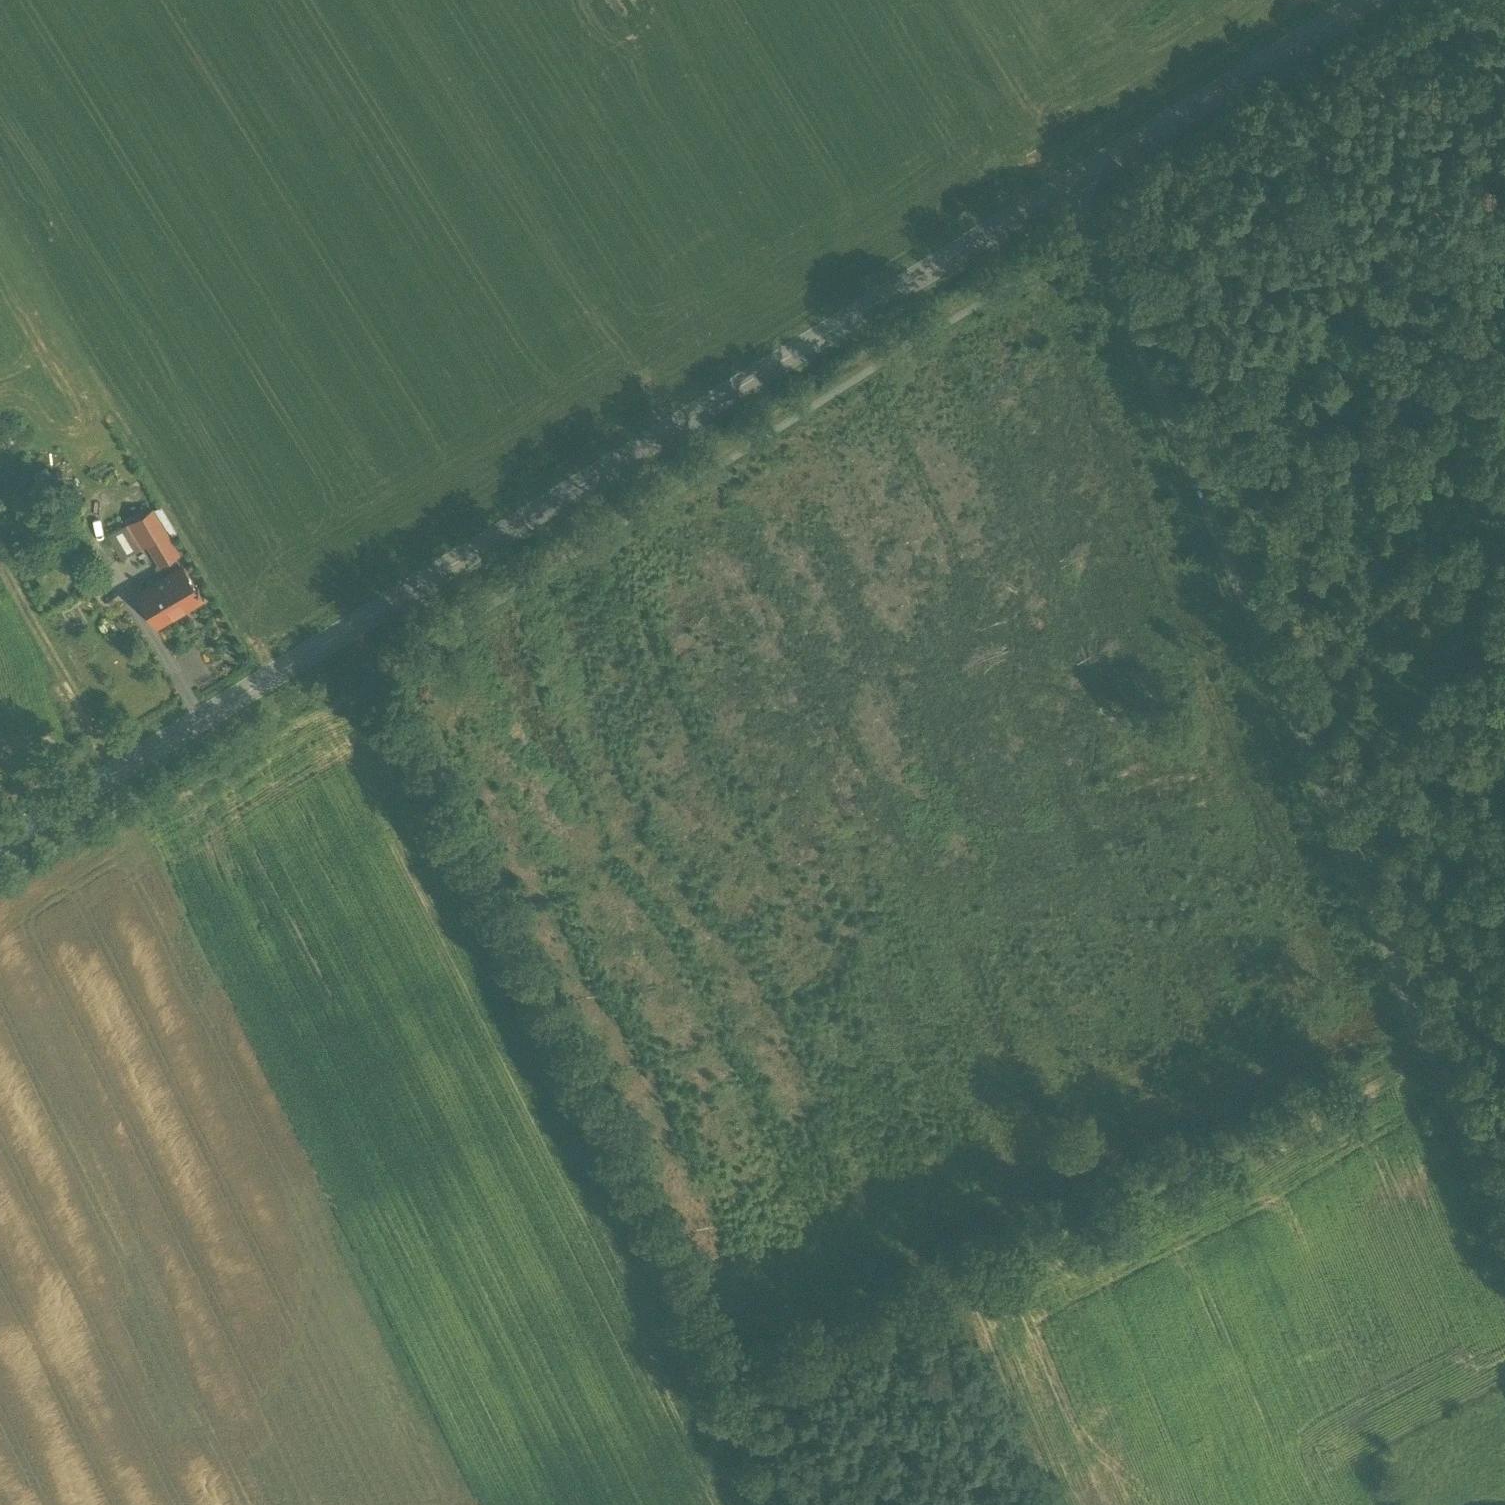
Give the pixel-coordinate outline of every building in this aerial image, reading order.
[(151,508),(126,522),(140,547),(148,542),(160,563),(177,553),(151,508)] [(183,565),(138,591),(156,624),(201,598),(183,565)]
